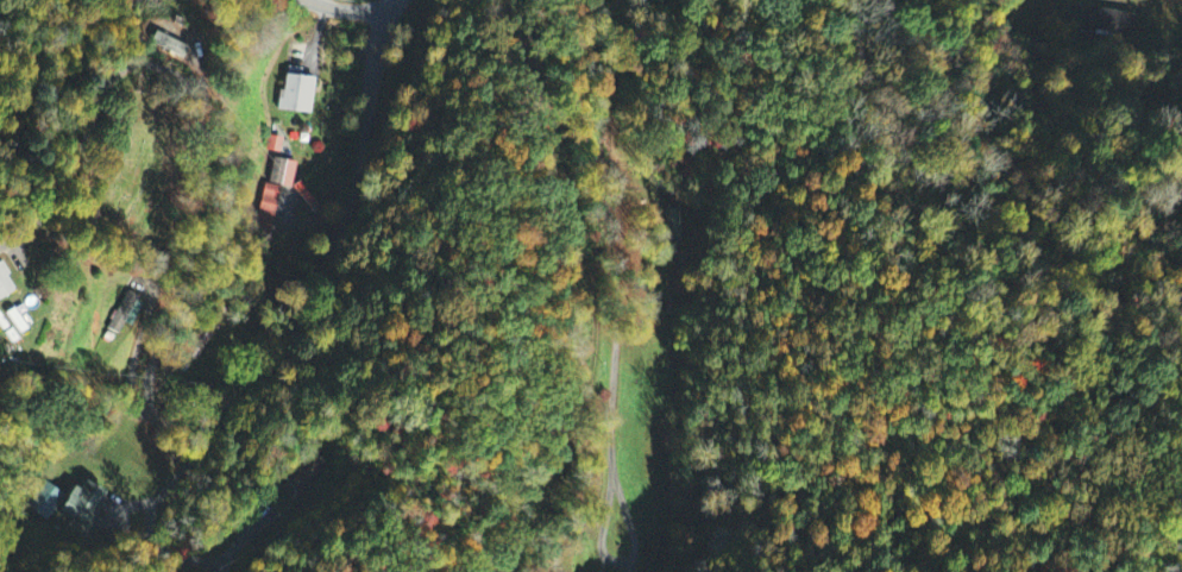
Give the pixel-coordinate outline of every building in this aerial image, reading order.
[(1080,36),(1130,38),(1131,13),(1081,11),(1080,36)] [(280,113),(311,116),(315,80),(284,77),(280,113)] [(293,189),(297,164),(274,161),(270,186),(293,189)] [(281,189),(268,186),(257,229),(270,233),(281,189)] [(16,292),(0,267),(0,302),(16,292)] [(117,337),(123,325),(132,329),(143,303),(125,295),(109,333),(117,337)] [(12,308),(0,316),(0,329),(9,344),(28,332),(12,308)] [(66,498),(45,482),(26,507),(48,524),(55,515),(81,535),(107,501),(82,482),(75,491),(72,489),(66,498)]
